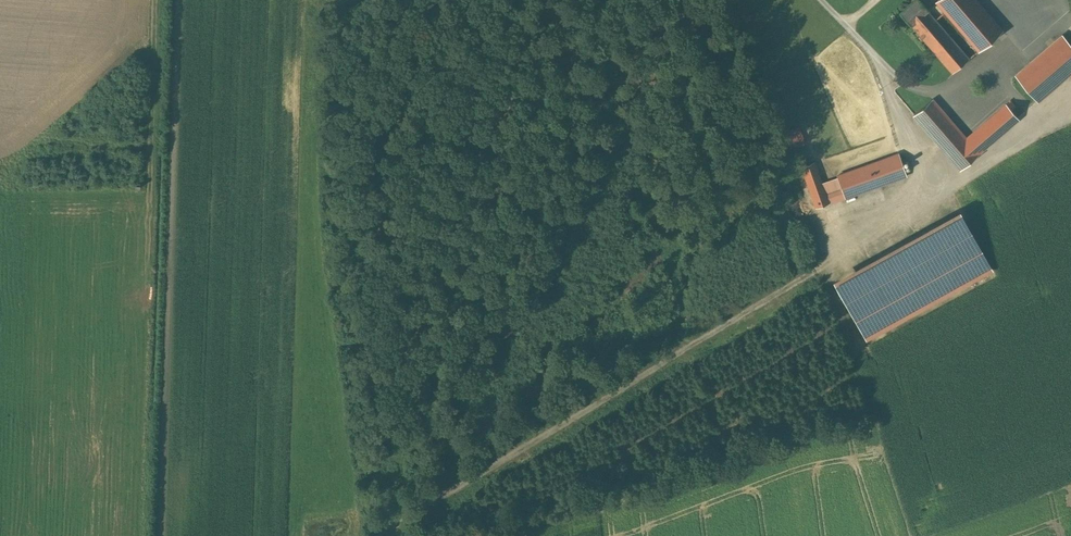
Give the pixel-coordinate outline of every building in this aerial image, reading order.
[(917,0),(915,0),(901,12),(952,72),(968,59),(917,0)] [(976,0),(938,0),(936,2),(977,51),(1002,30),(976,0)] [(1061,34),(1014,74),(1038,102),(1070,74),(1070,46),(1061,34)] [(966,137),(933,99),(914,115),(961,168),(1018,118),(1005,103),(966,137)] [(907,175),(899,153),(837,175),(845,197),(907,175)] [(829,203),(814,162),(802,166),(817,207),(829,203)] [(959,210),(833,281),(867,341),(993,270),(959,210)]
